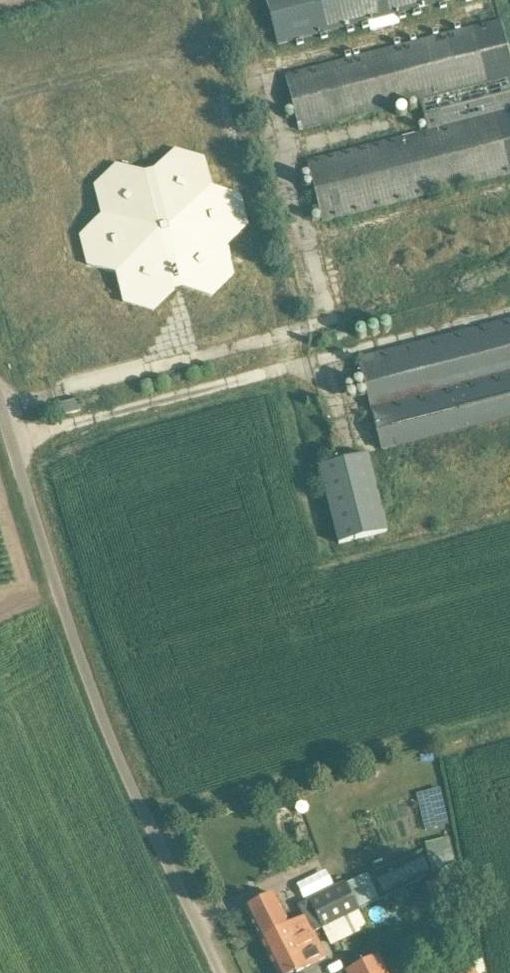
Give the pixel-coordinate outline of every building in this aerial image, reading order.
[(461,0),(267,0),(279,47),(461,0)] [(501,21),(286,75),(301,131),(421,100),(429,131),(328,157),(308,161),(324,222),(509,174),(509,58),(501,21)] [(204,157),(175,149),(155,172),(146,174),(116,164),(94,186),(102,217),(80,236),(88,265),(118,276),(124,302),(152,311),(176,292),(185,290),(212,297),(234,275),(228,247),(248,225),(241,195),(213,189),(204,157)] [(402,445),(509,417),(509,320),(360,359),(383,450),(402,445)] [(76,399),(59,404),(62,415),(79,411),(81,410),(78,399),(76,399)] [(339,544),(388,532),(369,455),(320,467),(339,544)] [(271,794),(268,800),(269,806),(275,809),(282,808),(285,802),(283,795),(277,792),(271,794)] [(426,841),(428,870),(452,868),(450,839),(426,841)] [(409,861),(376,878),(383,891),(416,874),(409,861)] [(274,895),(245,909),(261,940),(282,930),(287,940),(289,939),(291,941),(311,931),(313,933),(324,928),(353,913),(380,900),(367,874),(345,884),(344,883),(298,906),(304,917),(289,925),(274,895)] [(434,901),(451,894),(444,877),(427,884),(434,901)] [(338,921),(324,928),(331,943),(361,929),(353,913),(341,919),(338,921)] [(282,930),(261,940),(277,972),(296,972),(326,958),(313,933),(311,931),(291,941),(289,939),(287,940),(282,930)] [(380,958),(347,972),(387,972),(380,958)] [(472,962),(443,972),(476,972),(472,962)]
